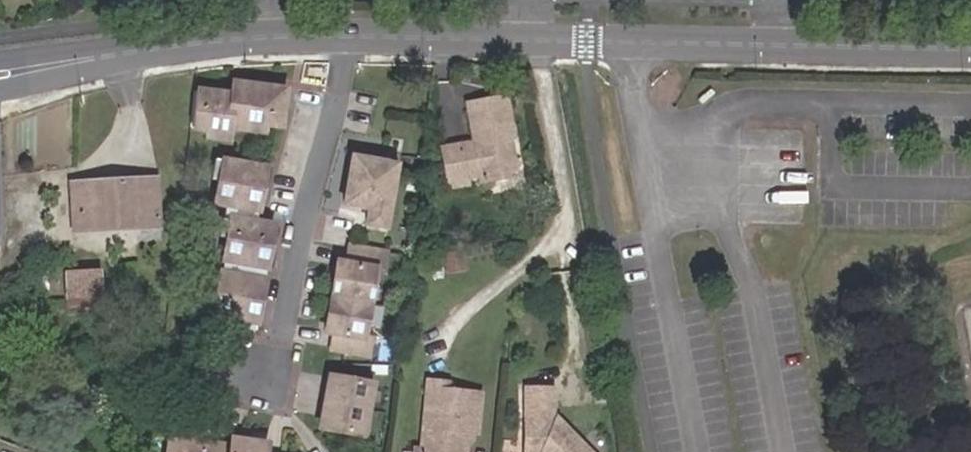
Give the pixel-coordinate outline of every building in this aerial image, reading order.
[(238,79),(237,87),(197,83),(193,125),(215,127),(214,137),(242,139),(243,127),(294,132),(298,85),(238,79)] [(449,151),(455,188),(474,185),(473,179),(485,177),(486,183),(515,177),(522,166),(508,157),(506,141),(517,140),(509,99),(472,105),(479,145),(449,151)] [(272,212),(280,160),(230,153),(222,203),(239,206),(226,292),(272,299),(281,242),(244,236),(248,208),(272,212)] [(385,229),(396,165),(354,158),(344,207),(367,211),(366,225),(385,229)] [(125,195),(155,193),(155,181),(124,183),(125,195)] [(158,226),(155,193),(125,195),(124,183),(74,186),(77,231),(158,226)] [(351,238),(330,348),(376,356),(397,246),(351,238)] [(68,275),(69,297),(100,295),(99,274),(68,275)] [(468,450),(470,432),(462,427),(463,421),(476,422),(479,382),(448,379),(449,371),(427,368),(419,439),(416,438),(416,445),(423,448),(423,451),(468,451),(468,450)] [(379,434),(385,375),(332,369),(326,429),(379,434)] [(523,438),(540,439),(540,451),(586,451),(588,450),(565,418),(558,418),(558,387),(527,385),(523,438)] [(281,435),(173,426),(171,451),(280,451),(281,435)] [(523,438),(523,451),(540,451),(540,439),(523,438)]
